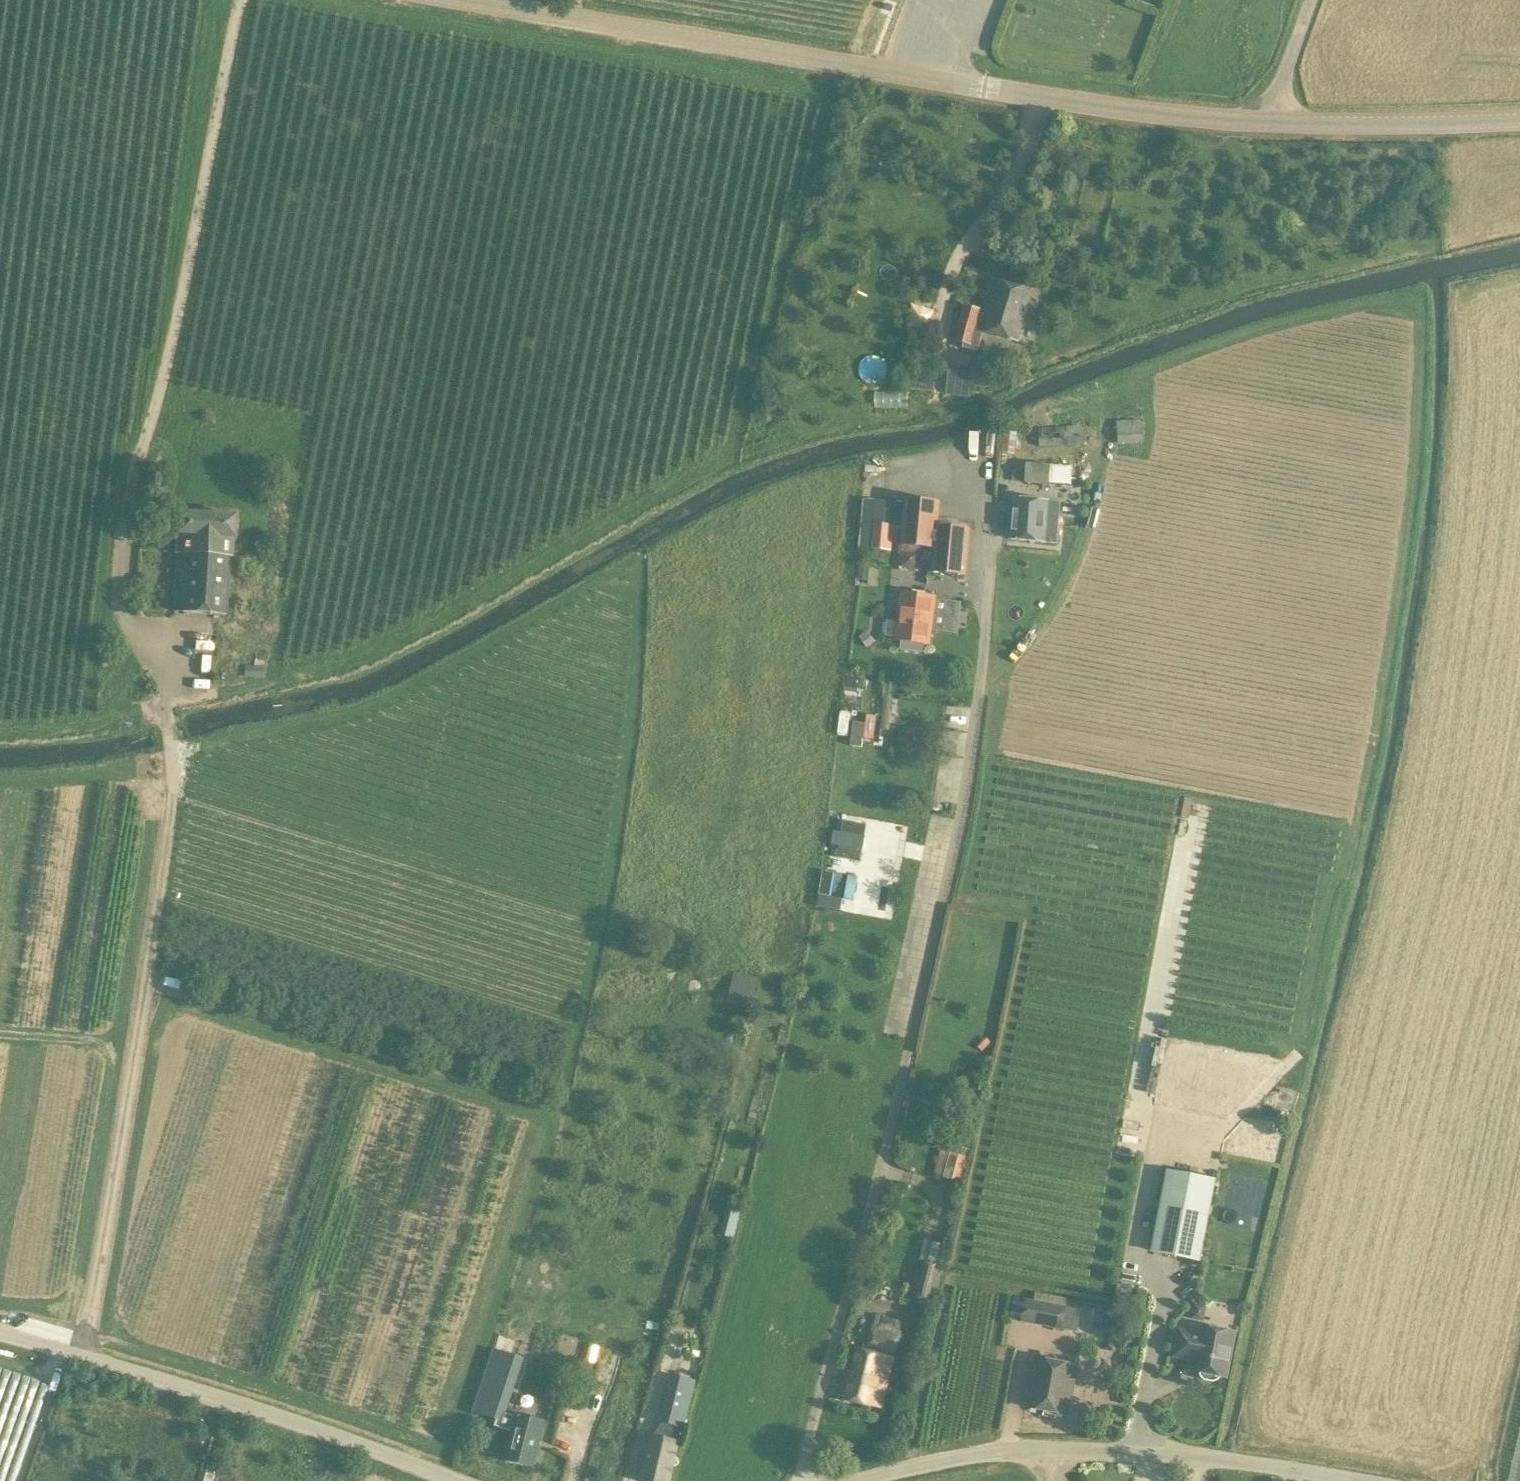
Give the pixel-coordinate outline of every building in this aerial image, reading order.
[(1033,289),(991,278),(978,331),(1018,341),(1033,289)] [(948,372),(945,393),(970,396),(971,386),(993,387),(994,368),(1018,370),(1019,351),(984,349),(983,356),(973,355),(971,374),(948,372)] [(910,390),(934,393),(935,384),(911,381),(910,390)] [(1139,420),(1116,421),(1117,443),(1141,441),(1139,420)] [(1063,427),(1063,428),(1038,429),(1039,447),(1064,445),(1064,446),(1083,445),(1082,426),(1063,427)] [(1013,455),(1016,433),(1003,431),(1001,454),(1013,455)] [(1024,484),(1049,485),(1049,483),(1070,483),(1071,467),(1049,466),(1050,464),(1026,462),(1026,469),(1011,468),(1011,481),(1025,481),(1024,484)] [(971,529),(938,526),(941,502),(905,498),(902,526),(900,545),(900,546),(933,549),(930,573),(966,577),(971,529)] [(1010,538),(1056,541),(1059,502),(1013,499),(1010,538)] [(232,555),(234,515),(178,513),(167,512),(166,531),(175,532),(174,553),(176,553),(172,612),(227,616),(231,555),(232,555)] [(891,544),(893,525),(875,523),(872,547),(891,549),(891,544)] [(900,545),(902,526),(893,525),(891,544),(900,545)] [(869,568),(858,567),(857,579),(868,580),(868,577),(869,568)] [(876,569),(869,568),(868,577),(868,580),(867,584),(877,585),(879,572),(876,569)] [(895,639),(901,640),(900,649),(922,651),(923,643),(929,644),(935,597),(901,593),(895,639)] [(868,631),(860,638),(868,647),(876,640),(868,631)] [(867,679),(847,677),(844,695),(860,697),(860,689),(866,689),(867,679)] [(892,698),(883,697),(880,729),(889,729),(892,698)] [(851,746),(862,748),(865,723),(854,721),(851,746)] [(914,739),(905,730),(898,737),(908,746),(914,739)] [(733,970),(728,999),(754,1004),(759,975),(733,970)] [(946,1151),(940,1175),(962,1180),(968,1158),(968,1157),(970,1150),(949,1144),(947,1152),(946,1151)] [(1200,1260),(1215,1181),(1167,1171),(1152,1251),(1200,1260)] [(741,1206),(727,1202),(718,1234),(732,1238),(741,1206)] [(918,1260),(909,1297),(935,1304),(945,1267),(944,1267),(920,1260),(918,1260)] [(1014,1298),(1010,1319),(1020,1321),(1021,1321),(1061,1329),(1066,1305),(1025,1298),(1024,1299),(1014,1298)] [(857,1348),(844,1399),(870,1405),(880,1407),(893,1357),(893,1355),(895,1355),(900,1333),(872,1326),(865,1350),(857,1348)] [(1221,1377),(1226,1378),(1235,1333),(1203,1327),(1201,1335),(1180,1331),(1175,1356),(1191,1359),(1191,1355),(1197,1356),(1194,1371),(1200,1373),(1202,1377),(1205,1380),(1214,1381),(1219,1379),(1221,1377)] [(564,1332),(558,1357),(597,1367),(604,1342),(564,1332)] [(500,1412),(517,1359),(493,1351),(473,1412),(495,1419),(493,1426),(510,1432),(514,1417),(500,1412)] [(1030,1386),(1026,1407),(1068,1414),(1072,1393),(1068,1393),(1074,1365),(1038,1358),(1033,1386),(1030,1386)] [(637,1480),(642,1480),(667,1480),(675,1444),(679,1445),(683,1428),(694,1381),(674,1376),(663,1423),(665,1424),(661,1440),(650,1438),(647,1437),(637,1480)] [(510,1432),(503,1461),(530,1468),(542,1422),(515,1415),(514,1417),(510,1432)]
